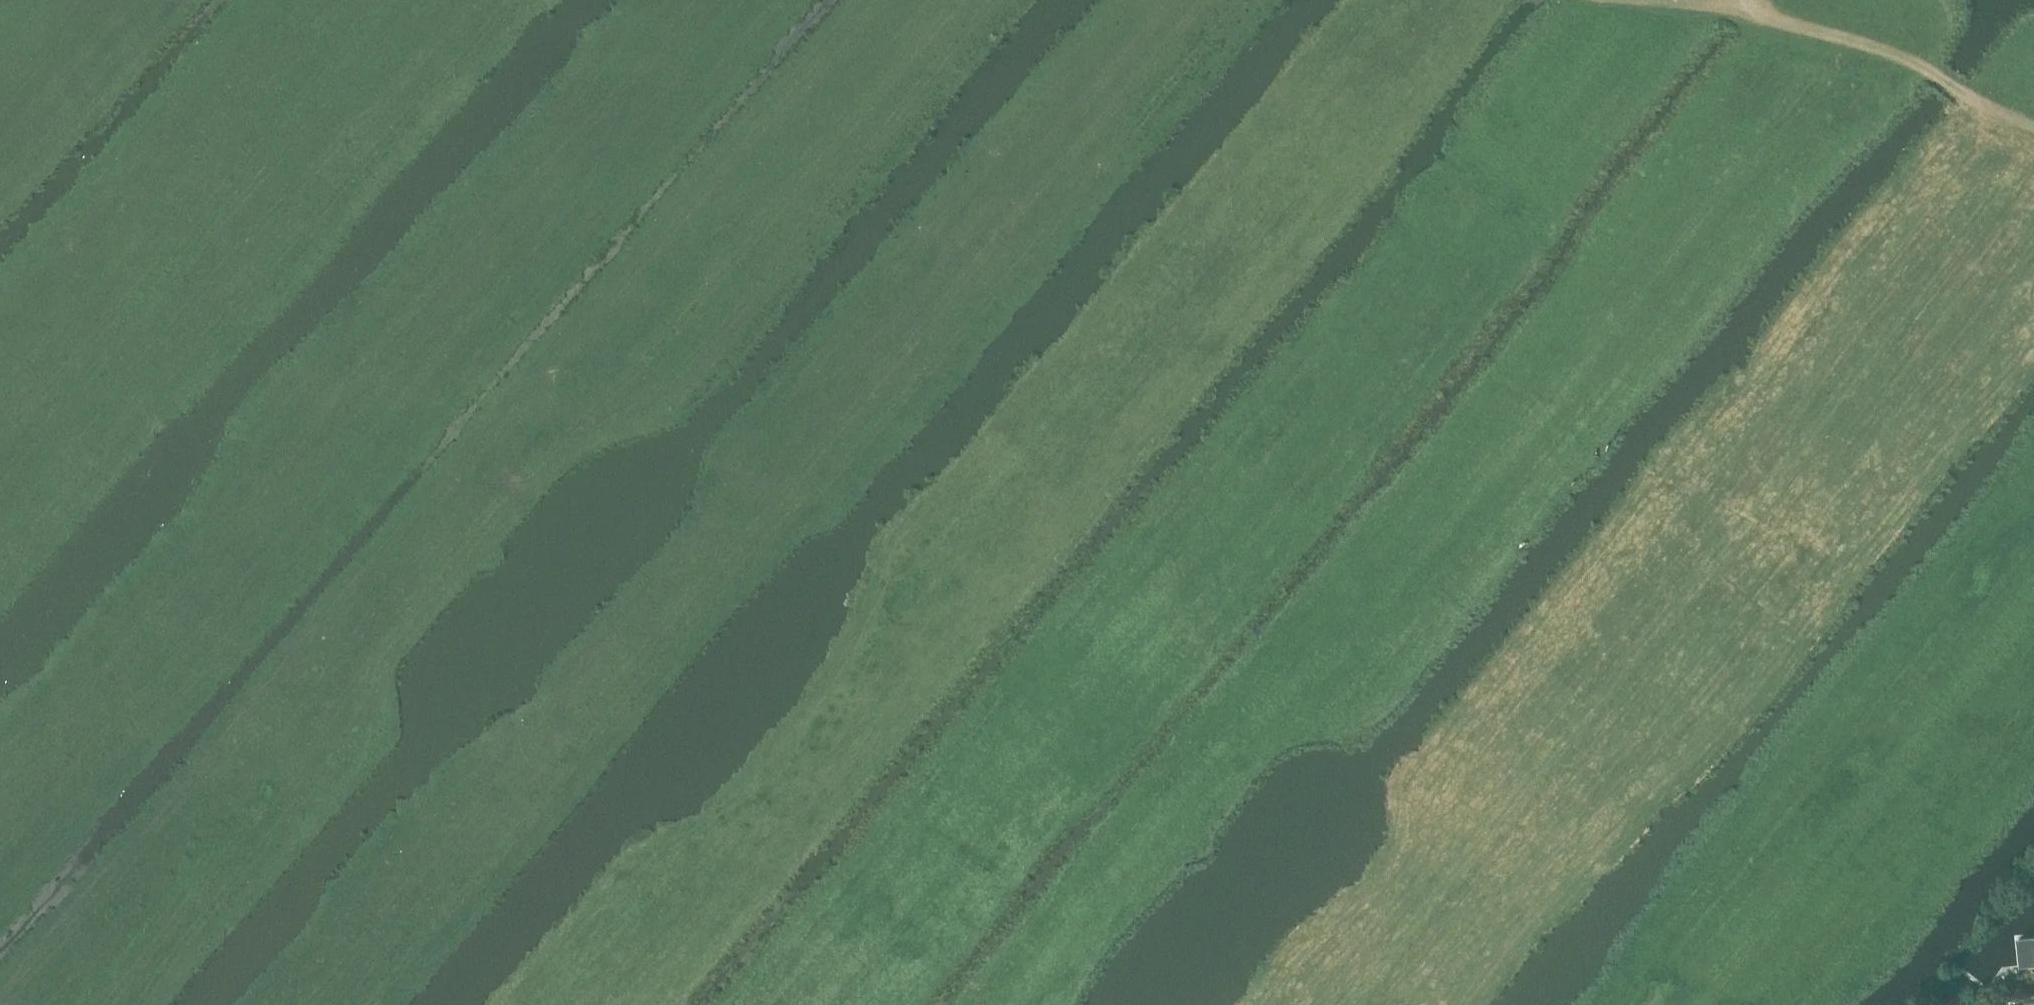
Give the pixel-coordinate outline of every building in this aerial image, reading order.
[(2016,939),(2018,962),(2033,961),(2033,938),(2016,939)]
